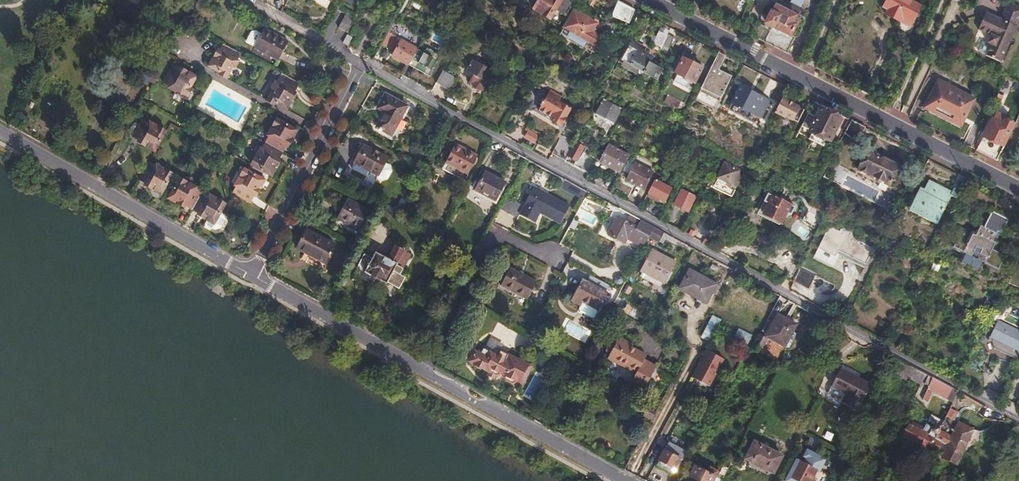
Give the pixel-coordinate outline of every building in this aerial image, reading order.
[(549,17),(555,7),(564,13),(572,1),(571,0),(537,0),(533,8),(549,17)] [(628,20),(633,8),(617,0),(611,15),(627,22),(628,20)] [(803,10),(798,8),(802,0),(792,0),(789,5),(783,2),(780,6),(776,5),(773,11),(772,11),(766,21),(790,34),(803,10)] [(883,4),(887,6),(884,12),(909,24),(919,4),(912,0),(885,0),(883,4)] [(988,36),(985,42),(990,45),(984,57),(999,63),(1018,21),(1018,9),(1006,3),(999,19),(983,12),(975,29),(988,36)] [(577,36),(575,41),(595,52),(602,38),(590,32),(595,23),(573,10),(560,32),(566,36),(569,31),(577,36)] [(345,13),(337,27),(345,31),(353,18),(345,13)] [(184,17),(180,25),(190,30),(194,22),(184,17)] [(286,41),(262,28),(259,33),(252,46),(252,47),(277,59),(286,41)] [(252,46),(259,33),(252,29),(249,30),(243,41),(252,46)] [(566,36),(575,41),(577,36),(569,31),(566,36)] [(661,46),(666,34),(659,31),(654,41),(661,46)] [(397,39),(387,33),(381,44),(391,50),(397,39)] [(672,38),(666,34),(661,46),(667,49),(672,38)] [(644,47),(631,40),(622,59),(641,68),(648,55),(641,52),(644,47)] [(407,64),(416,50),(401,41),(392,56),(407,64)] [(222,44),(210,67),(227,77),(241,53),(222,44)] [(425,55),(416,50),(407,64),(417,70),(425,55)] [(718,68),(725,55),(718,51),(694,99),(713,109),(731,75),(718,68)] [(491,72),(494,74),(495,72),(492,70),(496,63),(484,56),(480,63),(473,60),(463,77),(482,88),(491,72)] [(695,64),(682,57),(674,73),(694,83),(702,67),(701,67),(702,65),(696,62),(695,64)] [(660,68),(648,62),(644,70),(656,76),(660,68)] [(458,72),(445,64),(439,75),(452,83),(458,72)] [(195,78),(173,66),(163,84),(185,96),(195,78)] [(284,109),(299,82),(280,73),(267,99),(284,109)] [(949,83),(947,87),(938,82),(930,98),(938,102),(934,109),(952,119),(956,112),(963,116),(972,100),(965,96),(966,92),(949,83)] [(768,100),(740,86),(731,102),(760,116),(768,100)] [(550,116),(561,97),(551,90),(539,110),(550,116)] [(407,104),(385,92),(378,105),(384,109),(376,125),(377,126),(377,128),(381,130),(381,128),(391,134),(407,104)] [(661,102),(675,110),(679,103),(666,95),(661,102)] [(564,99),(561,97),(550,116),(553,118),(551,120),(560,126),(566,117),(572,121),(576,116),(568,111),(569,108),(564,105),(566,103),(563,101),(564,99)] [(803,108),(781,97),(773,111),(783,116),(784,115),(791,118),(792,116),(797,119),(803,108)] [(620,108),(603,98),(594,114),(612,123),(620,108)] [(807,112),(800,125),(828,139),(839,118),(819,108),(815,116),(807,112)] [(1002,163),(1018,127),(1018,126),(1004,119),(1005,117),(996,113),(993,119),(991,118),(976,149),(1002,163)] [(857,141),(865,126),(850,119),(843,134),(857,141)] [(155,150),(165,132),(143,120),(132,137),(155,150)] [(266,142),(282,151),(294,129),(278,120),(266,142)] [(521,140),(534,145),(538,135),(526,129),(521,140)] [(444,163),(465,174),(477,153),(455,141),(444,163)] [(252,165),(269,175),(282,151),(266,142),(252,165)] [(619,171),(628,155),(607,144),(599,160),(619,171)] [(386,158),(362,145),(353,162),(369,171),(377,175),(385,161),(386,158)] [(581,153),(571,148),(565,159),(575,165),(581,153)] [(898,165),(866,149),(857,168),(888,185),(898,165)] [(589,172),(595,161),(589,158),(583,169),(589,172)] [(148,161),(138,179),(161,192),(170,175),(148,161)] [(389,164),(385,161),(377,175),(375,178),(380,181),(387,179),(391,170),(389,164)] [(369,171),(353,162),(350,168),(366,177),(369,171)] [(651,171),(635,162),(626,179),(643,188),(651,171)] [(738,170),(725,163),(717,177),(727,182),(723,189),(729,191),(737,175),(736,175),(738,170)] [(262,178),(246,169),(233,192),(249,201),(262,178)] [(504,182),(483,171),(474,189),(494,200),(504,182)] [(955,197),(966,177),(958,173),(949,191),(928,180),(920,195),(916,193),(910,205),(924,212),(922,217),(934,224),(950,194),(955,197)] [(582,197),(586,190),(564,179),(561,185),(582,197)] [(653,179),(647,192),(663,201),(670,188),(653,179)] [(170,197),(192,209),(202,192),(180,180),(170,197)] [(504,196),(497,210),(514,220),(517,215),(533,223),(537,214),(557,225),(566,207),(531,188),(522,206),(504,196)] [(695,197),(682,190),(674,204),(687,210),(695,197)] [(795,205),(767,191),(763,200),(768,203),(763,213),(780,222),(786,211),(791,214),(795,205)] [(202,192),(192,209),(215,222),(224,205),(202,192)] [(831,204),(814,196),(810,205),(826,213),(831,204)] [(370,211),(348,199),(337,218),(360,230),(370,211)] [(966,229),(961,226),(957,234),(960,236),(956,246),(965,250),(960,261),(981,273),(987,262),(1000,269),(1007,255),(991,246),(998,231),(1001,233),(1008,218),(993,210),(985,226),(982,224),(977,233),(968,228),(966,229)] [(635,229),(635,228),(615,217),(607,233),(640,251),(648,236),(635,229)] [(663,232),(640,219),(635,228),(635,229),(648,236),(657,241),(663,232)] [(843,230),(831,224),(820,246),(839,255),(841,249),(868,262),(876,246),(859,237),(861,233),(846,225),(843,230)] [(422,240),(427,230),(421,227),(416,237),(422,240)] [(302,255),(325,267),(336,246),(306,230),(297,249),(303,252),(302,255)] [(374,251),(362,271),(385,282),(386,282),(397,287),(403,276),(398,274),(409,253),(407,252),(393,245),(386,257),(374,251)] [(674,261),(653,250),(641,272),(662,283),(674,261)] [(784,276),(793,281),(800,265),(792,261),(784,276)] [(800,265),(793,281),(809,289),(816,274),(800,265)] [(535,283),(507,268),(498,285),(526,300),(535,283)] [(719,285),(689,269),(679,288),(706,303),(711,292),(714,294),(719,285)] [(598,310),(607,292),(600,289),(604,282),(590,275),(587,281),(580,277),(569,300),(579,305),(578,308),(578,311),(590,318),(594,316),(597,310),(598,310)] [(607,292),(616,297),(619,290),(604,282),(600,289),(607,292)] [(613,310),(610,316),(621,322),(625,316),(613,310)] [(796,324),(778,314),(766,336),(784,345),(796,324)] [(997,319),(989,337),(1018,351),(1018,330),(997,319)] [(736,337),(749,340),(750,332),(737,330),(736,337)] [(750,348),(758,352),(766,338),(758,334),(750,348)] [(633,346),(617,337),(608,354),(627,365),(626,368),(634,372),(631,378),(637,382),(636,384),(643,388),(655,366),(645,360),(647,356),(632,348),(633,346)] [(516,381),(521,384),(530,366),(499,351),(497,356),(482,349),(479,354),(473,351),(469,362),(494,375),(498,375),(499,373),(503,375),(503,377),(506,381),(511,384),(515,382),(516,381)] [(722,358),(704,349),(689,376),(707,385),(722,358)] [(920,384),(925,373),(897,358),(890,372),(906,381),(907,378),(920,384)] [(870,384),(839,368),(830,385),(845,393),(841,402),(856,410),(870,384)] [(535,372),(523,394),(533,400),(545,377),(535,372)] [(945,416),(958,391),(932,377),(929,383),(950,395),(949,397),(927,387),(917,407),(944,419),(945,416)] [(652,413),(653,414),(656,408),(652,406),(650,408),(647,406),(642,415),(649,418),(652,413)] [(974,429),(945,416),(944,419),(940,426),(947,430),(938,448),(942,451),(940,456),(958,464),(974,429)] [(903,435),(936,452),(938,448),(947,430),(940,426),(935,423),(931,426),(925,422),(923,427),(916,423),(913,427),(908,424),(903,435)] [(698,440),(691,455),(698,459),(706,444),(698,440)] [(772,472),(781,456),(753,442),(745,459),(772,472)] [(674,455),(678,448),(668,443),(664,449),(663,449),(658,459),(673,468),(679,458),(674,455)] [(806,450),(802,457),(806,459),(804,462),(796,458),(784,480),(808,480),(814,470),(819,472),(825,460),(806,450)] [(699,480),(720,480),(722,479),(715,475),(716,471),(708,466),(705,471),(694,466),(689,475),(699,480)]
